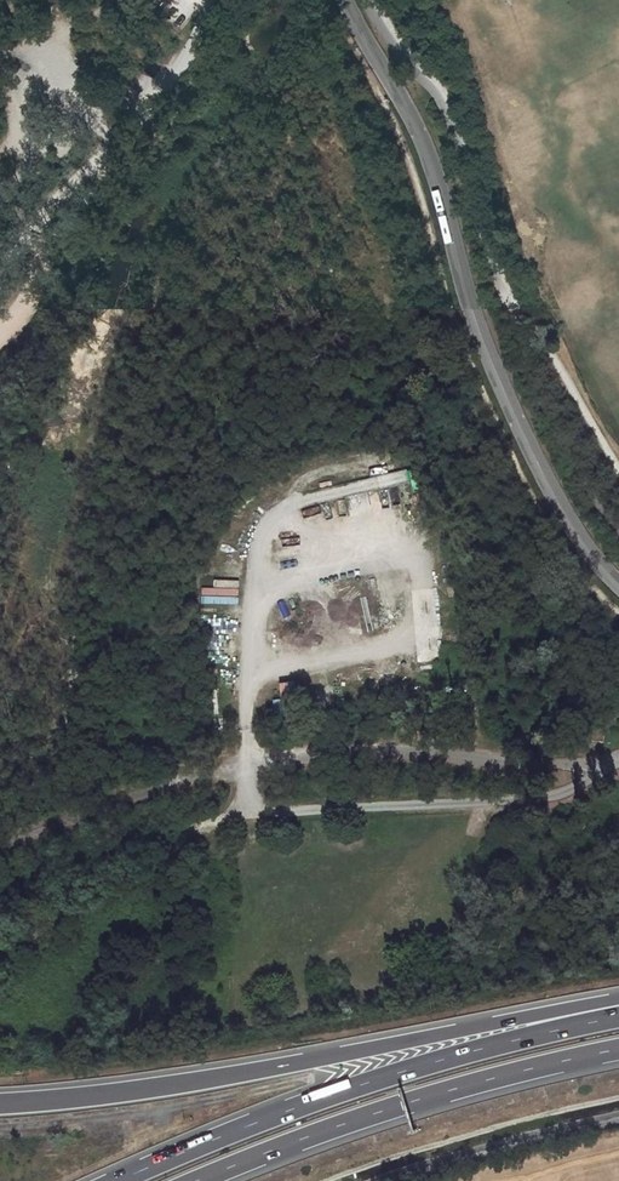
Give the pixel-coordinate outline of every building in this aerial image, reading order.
[(340,594),(347,631),(362,629),(356,592),(340,594)] [(278,607),(278,626),(286,627),(287,607),(278,607)]
